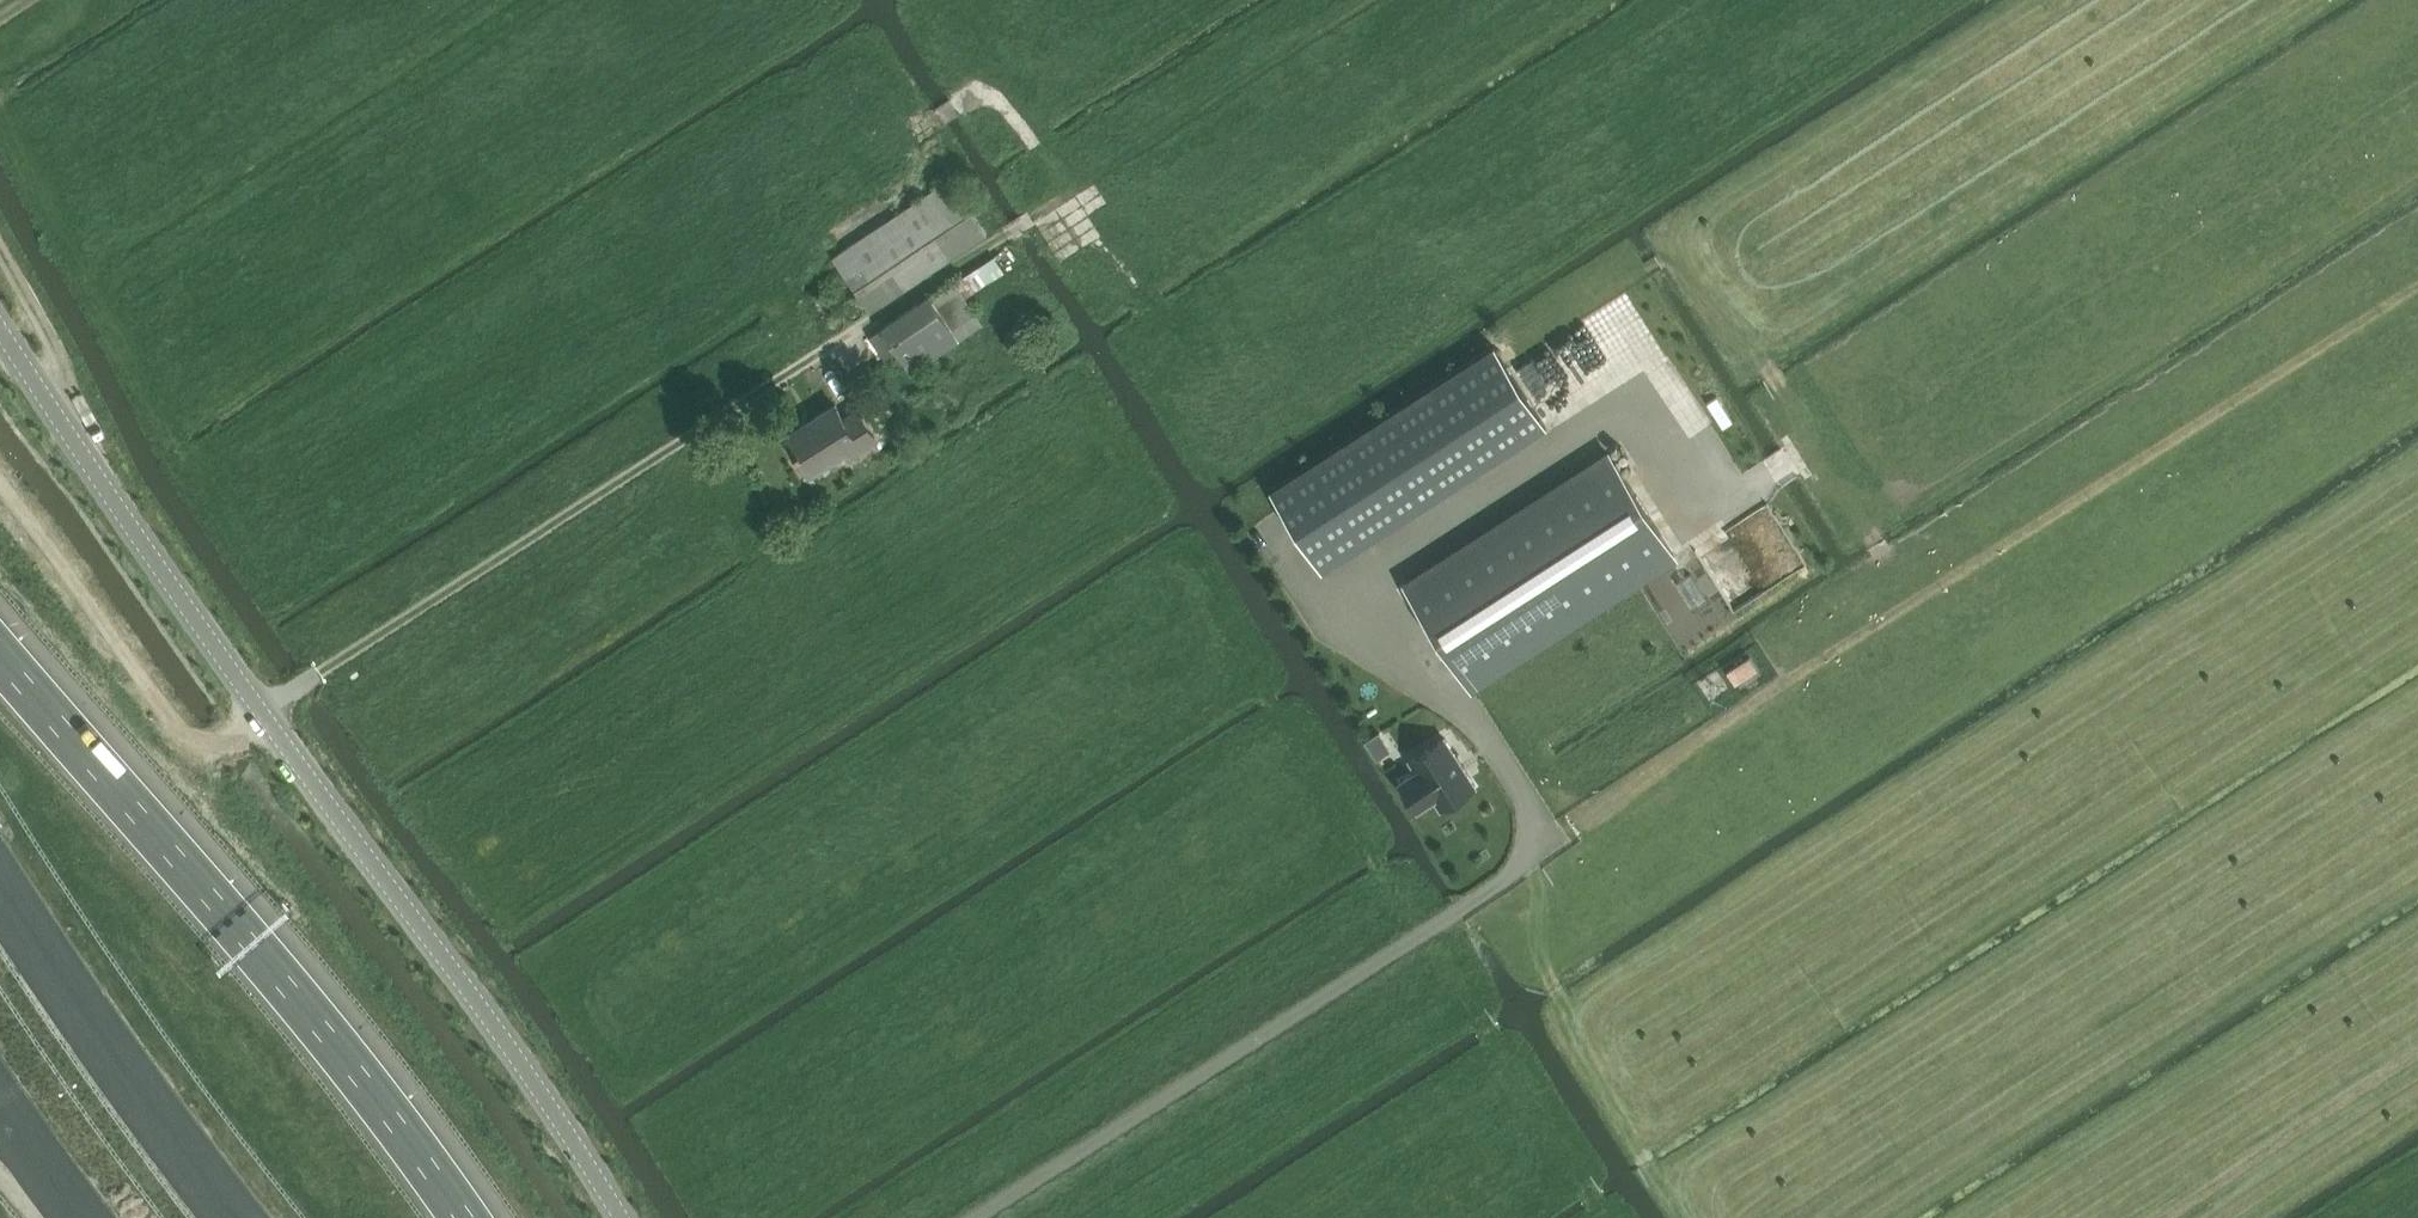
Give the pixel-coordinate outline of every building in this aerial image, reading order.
[(834,257),(871,311),(988,233),(951,179),(834,257)] [(883,328),(870,336),(886,360),(899,352),(902,356),(912,371),(984,323),(956,281),(932,297),(930,295),(883,327),(883,328)] [(1495,346),(1271,489),(1323,570),(1547,426),(1495,346)] [(836,404),(787,435),(799,453),(802,452),(814,471),(847,451),(850,455),(877,438),(859,410),(845,419),(836,404)] [(1610,454),(1407,584),(1472,686),(1675,555),(1610,454)] [(1737,683),(1761,667),(1752,653),(1727,668),(1737,683)] [(1388,727),(1369,738),(1381,758),(1400,747),(1388,727)] [(1417,770),(1401,780),(1418,808),(1435,797),(1442,808),(1476,786),(1444,737),(1410,759),(1417,770)]
